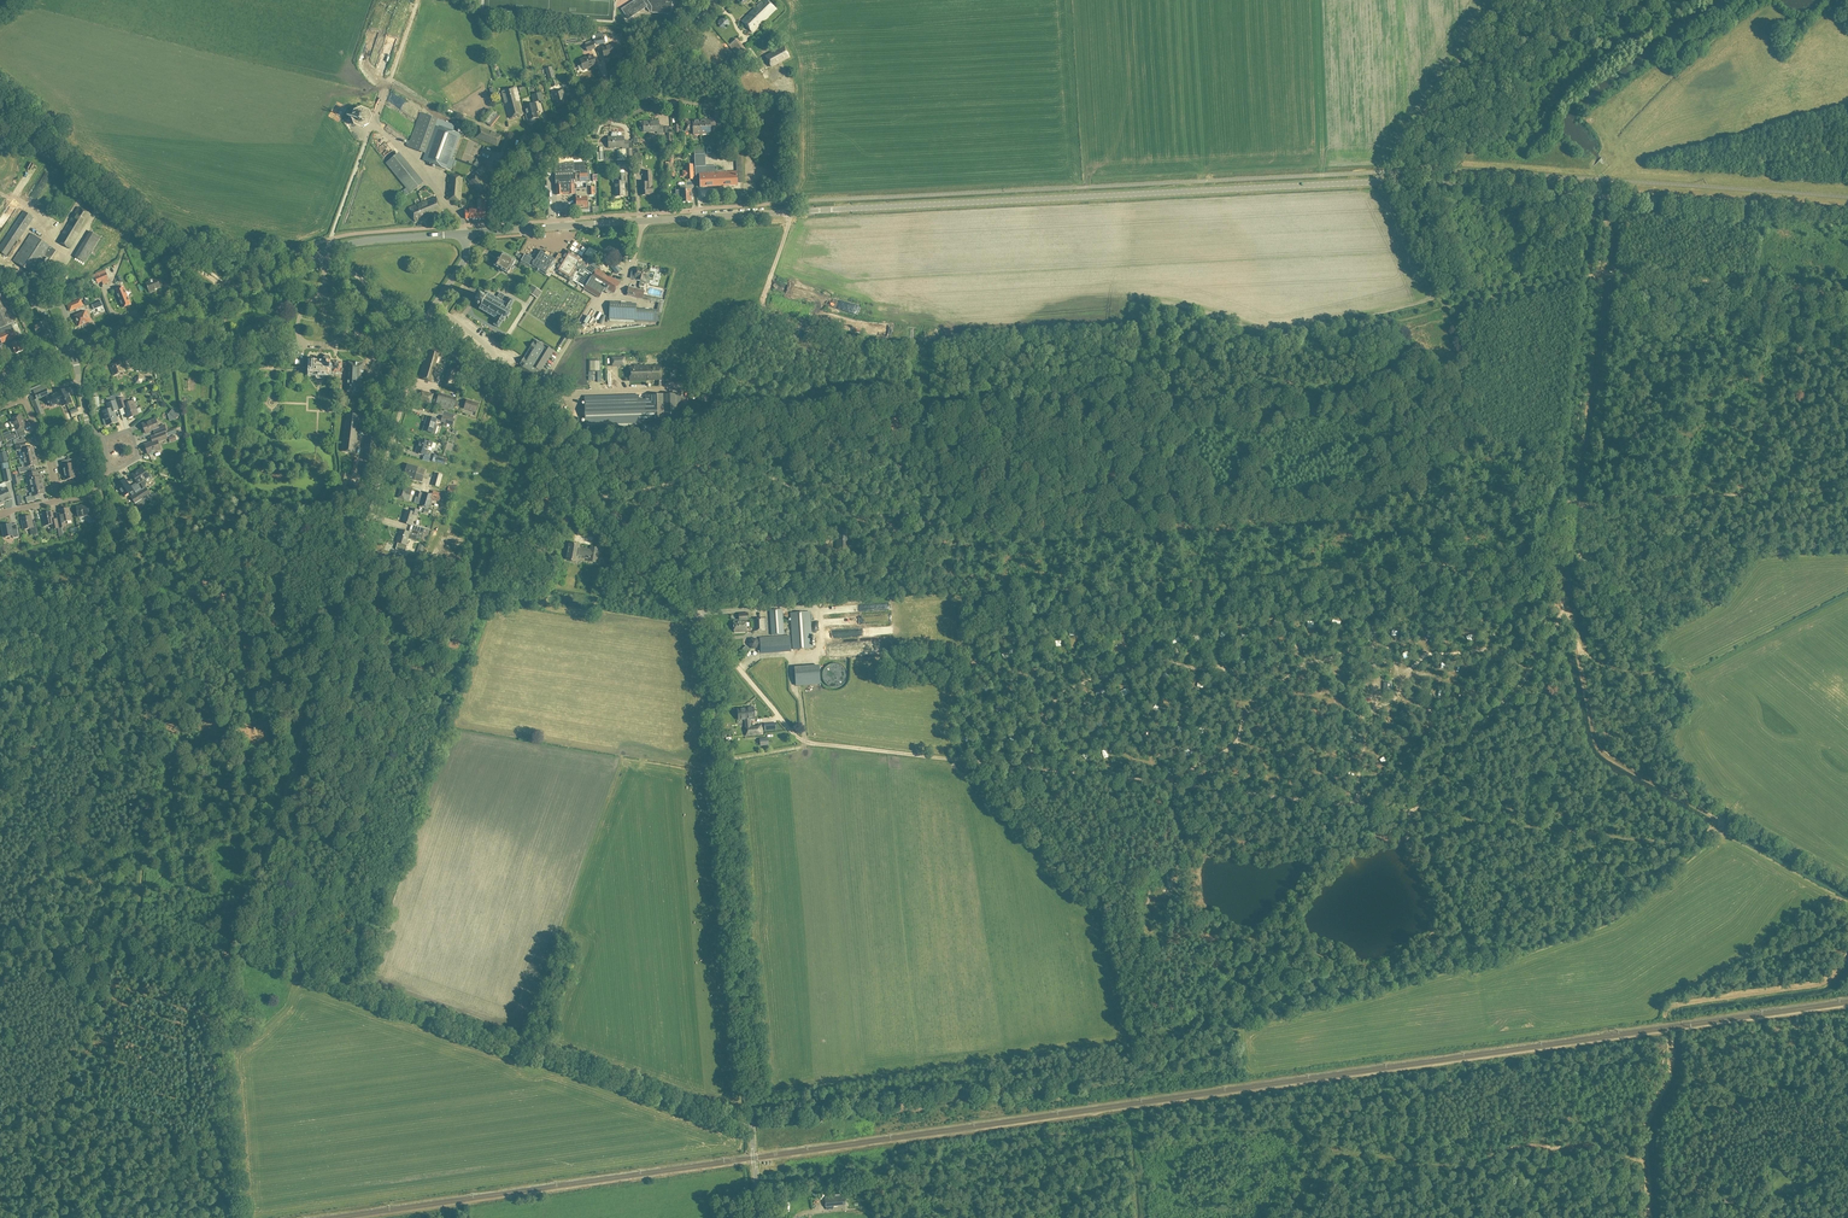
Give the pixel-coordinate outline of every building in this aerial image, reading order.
[(621,9),(627,19),(647,7),(650,11),(651,11),(651,12),(671,14),(672,0),(635,0),(621,9)] [(776,9),(766,0),(762,0),(741,21),(752,32),(776,9)] [(603,36),(595,38),(596,44),(605,42),(603,36)] [(385,77),(394,42),(386,40),(378,75),(385,77)] [(593,42),(585,45),(587,51),(595,48),(593,42)] [(602,47),(604,57),(618,54),(616,44),(602,47)] [(784,47),(765,56),(770,67),(789,58),(784,47)] [(584,70),(596,65),(592,55),(580,59),(584,70)] [(551,65),(545,68),(548,79),(555,77),(551,65)] [(516,87),(501,91),(509,119),(524,115),(516,87)] [(551,93),(555,106),(568,103),(564,89),(551,93)] [(532,96),(534,103),(543,100),(542,93),(532,96)] [(527,113),(529,120),(538,118),(536,111),(537,110),(535,103),(523,107),(525,114),(527,113)] [(356,114),(355,118),(357,122),(361,124),(366,122),(368,117),(366,113),(361,112),(356,114)] [(437,119),(432,117),(420,113),(408,147),(425,153),(437,119)] [(498,114),(489,123),(493,127),(502,118),(498,114)] [(715,119),(700,120),(700,134),(711,133),(710,128),(715,127),(715,119)] [(694,134),(700,134),(700,120),(693,120),(693,121),(685,122),(686,130),(693,130),(694,134)] [(657,133),(663,133),(663,126),(659,126),(659,121),(643,122),(640,122),(640,128),(643,128),(643,132),(657,132),(657,133)] [(596,126),(595,126),(594,128),(591,133),(593,134),(595,134),(599,134),(602,126),(603,126),(602,123),(597,123),(596,126)] [(454,160),(451,159),(460,134),(435,125),(423,160),(448,169),(448,168),(451,169),(454,160)] [(475,137),(497,146),(501,135),(479,126),(475,137)] [(671,149),(671,147),(671,127),(665,127),(665,133),(667,133),(667,142),(665,142),(665,146),(663,146),(663,149),(671,149)] [(632,141),(628,141),(624,141),(624,137),(608,137),(608,147),(622,147),(622,149),(626,149),(626,159),(632,159),(632,141)] [(386,147),(381,151),(386,158),(391,153),(386,147)] [(717,166),(705,166),(705,154),(704,148),(694,149),(694,155),(695,177),(700,176),(700,187),(737,185),(736,171),(727,172),(726,170),(717,170),(717,166)] [(592,156),(591,152),(590,150),(585,152),(582,153),(585,160),(592,156)] [(396,155),(386,163),(410,193),(421,184),(396,155)] [(556,195),(574,194),(574,189),(573,171),(580,171),(580,181),(588,181),(588,180),(590,180),(589,170),(585,171),(584,162),(574,162),(574,161),(554,162),(556,195)] [(492,181),(490,179),(493,176),(482,165),(466,180),(479,193),(492,181)] [(641,182),(641,195),(649,195),(649,194),(653,194),(652,185),(651,171),(644,172),(644,182),(641,182)] [(463,175),(450,174),(449,182),(451,182),(451,185),(449,185),(449,189),(452,189),(451,193),(449,192),(448,200),(460,201),(463,175)] [(619,182),(615,182),(616,196),(624,196),(623,182),(624,182),(623,176),(619,176),(619,182)] [(574,189),(574,194),(576,194),(576,208),(587,207),(587,197),(588,197),(588,195),(594,195),(593,187),(591,187),(591,184),(586,184),(586,188),(574,189)] [(691,190),(685,190),(685,185),(680,186),(680,190),(676,191),(677,197),(681,197),(681,202),(691,202),(691,190)] [(415,222),(441,211),(436,197),(409,208),(415,222)] [(485,209),(485,202),(485,199),(477,200),(477,209),(479,209),(479,217),(478,217),(478,218),(485,218),(485,209)] [(70,249),(91,215),(79,207),(58,241),(70,249)] [(479,209),(477,209),(465,210),(465,219),(478,218),(478,217),(479,217),(479,209)] [(33,218),(23,211),(0,246),(0,252),(6,256),(16,241),(17,241),(33,218)] [(13,260),(34,275),(52,248),(31,233),(13,260)] [(84,241),(80,247),(90,253),(94,247),(84,241)] [(540,250),(534,260),(531,266),(549,277),(551,274),(553,275),(555,271),(554,270),(563,256),(558,253),(555,259),(549,256),(550,255),(550,254),(549,254),(549,253),(548,253),(547,252),(546,252),(545,253),(540,250)] [(619,283),(601,272),(605,265),(600,262),(599,263),(590,257),(588,260),(587,259),(584,260),(583,261),(582,261),(583,260),(567,250),(563,256),(554,270),(555,271),(570,280),(570,279),(584,288),(599,297),(603,290),(605,291),(606,289),(613,293),(619,283)] [(507,273),(515,260),(502,253),(494,265),(507,273)] [(534,260),(530,257),(532,256),(529,254),(528,256),(525,254),(520,263),(529,269),(531,266),(534,260)] [(173,269),(170,262),(163,265),(166,272),(165,273),(166,277),(175,273),(174,269),(173,269)] [(630,278),(645,282),(646,283),(649,283),(650,279),(647,279),(648,270),(636,268),(636,272),(632,271),(630,278)] [(103,284),(110,281),(105,269),(91,275),(94,280),(96,279),(97,283),(102,282),(103,284)] [(154,288),(160,286),(157,279),(146,283),(149,292),(155,290),(154,288)] [(532,285),(527,292),(537,298),(541,292),(532,285)] [(116,290),(119,297),(123,307),(130,304),(126,294),(125,292),(123,287),(116,290)] [(644,290),(629,287),(627,295),(642,299),(644,290)] [(13,328),(11,324),(17,322),(3,291),(0,292),(0,334),(13,328)] [(480,293),(475,300),(477,301),(477,302),(477,304),(478,305),(479,304),(480,303),(482,304),(479,308),(493,316),(492,317),(496,320),(493,324),(498,327),(501,322),(504,322),(505,319),(504,318),(508,317),(510,314),(509,311),(510,310),(511,308),(511,306),(514,301),(509,298),(507,297),(505,302),(501,300),(504,295),(500,293),(497,297),(488,292),(485,292),(483,296),(480,293)] [(33,307),(41,304),(37,294),(29,298),(33,307)] [(70,311),(84,306),(81,299),(67,304),(70,311)] [(636,303),(610,302),(609,319),(657,322),(657,310),(636,309),(636,303)] [(77,326),(90,321),(86,311),(73,316),(77,326)] [(567,335),(567,334),(571,329),(558,320),(554,327),(567,335)] [(40,323),(33,326),(36,333),(40,332),(42,337),(49,334),(44,321),(40,323)] [(0,334),(0,339),(2,343),(12,338),(14,342),(11,343),(16,353),(23,350),(22,347),(23,346),(20,339),(18,337),(17,337),(13,328),(0,334)] [(540,371),(553,351),(535,340),(533,343),(532,343),(530,347),(531,348),(524,358),(520,364),(518,368),(535,379),(540,371)] [(434,383),(442,353),(428,349),(419,378),(434,383)] [(324,358),(323,361),(310,360),(310,375),(316,375),(316,377),(317,379),(322,379),(323,378),(323,375),(332,376),(332,373),(342,373),(342,362),(330,361),(330,358),(328,356),(325,356),(324,358)] [(612,366),(625,365),(624,357),(611,357),(612,366)] [(110,366),(113,374),(125,369),(121,361),(110,366)] [(363,392),(364,363),(348,362),(347,391),(363,392)] [(220,376),(221,363),(214,363),(214,372),(213,372),(212,376),(220,376)] [(629,380),(657,380),(659,379),(659,382),(656,382),(656,386),(661,386),(661,381),(661,380),(661,365),(629,366),(629,380)] [(448,367),(443,385),(452,387),(457,370),(448,367)] [(45,385),(34,390),(37,398),(49,394),(46,388),(46,389),(45,385)] [(67,404),(72,402),(69,396),(70,396),(66,388),(61,390),(67,404)] [(62,406),(67,404),(61,390),(56,392),(57,393),(47,397),(50,405),(60,400),(62,406)] [(452,410),(454,405),(457,406),(459,401),(455,400),(456,398),(439,393),(436,404),(452,410)] [(680,393),(667,394),(668,420),(681,420),(680,393)] [(658,394),(645,394),(646,421),(659,420),(658,394)] [(584,397),(585,428),(639,426),(639,395),(584,397)] [(124,397),(116,400),(120,410),(124,408),(128,418),(138,415),(133,401),(126,403),(124,397)] [(119,410),(115,400),(106,403),(108,409),(103,411),(107,425),(117,422),(114,412),(119,410)] [(478,403),(467,400),(464,408),(476,412),(478,403)] [(34,406),(38,415),(44,412),(40,403),(34,406)] [(179,424),(184,420),(177,412),(172,416),(179,424)] [(341,451),(355,453),(360,415),(346,413),(341,451)] [(17,429),(15,430),(17,434),(25,431),(23,427),(26,426),(26,425),(25,426),(21,415),(12,418),(17,429)] [(423,430),(432,433),(432,432),(435,433),(437,425),(434,425),(436,419),(427,416),(423,430)] [(453,419),(442,416),(441,421),(453,425),(454,419),(453,419)] [(155,435),(166,431),(164,425),(159,427),(156,419),(142,423),(146,434),(153,431),(155,435)] [(166,431),(155,435),(151,437),(152,441),(144,444),(148,454),(161,449),(158,441),(167,438),(165,432),(167,431),(166,431)] [(374,461),(376,439),(367,438),(364,460),(374,461)] [(33,447),(26,449),(24,439),(15,441),(17,451),(19,451),(20,453),(22,452),(24,457),(36,455),(35,451),(34,452),(33,447)] [(431,448),(431,447),(435,448),(436,443),(432,442),(433,442),(425,439),(425,441),(420,440),(416,453),(428,456),(430,451),(431,451),(432,448),(431,448)] [(435,462),(438,463),(444,465),(445,460),(439,458),(440,458),(436,457),(437,456),(431,454),(429,460),(435,462)] [(24,457),(24,458),(25,464),(22,464),(22,467),(19,468),(20,473),(28,471),(27,466),(37,465),(36,460),(37,460),(36,455),(24,457)] [(64,472),(75,470),(74,466),(77,465),(76,458),(69,460),(70,464),(63,465),(64,472)] [(372,464),(363,463),(362,475),(371,476),(372,464)] [(414,479),(422,481),(425,470),(417,468),(418,467),(407,464),(404,477),(414,480),(414,479)] [(146,481),(145,479),(148,477),(143,468),(132,475),(138,484),(140,482),(143,486),(146,485),(146,481)] [(3,470),(6,482),(12,480),(9,469),(3,470)] [(76,474),(75,470),(64,472),(66,479),(73,478),(74,482),(81,481),(79,474),(76,474)] [(28,478),(30,487),(43,485),(41,476),(38,477),(37,471),(27,473),(28,479),(28,478)] [(341,473),(335,494),(343,496),(349,475),(341,473)] [(438,487),(442,475),(435,473),(432,485),(438,487)] [(22,474),(13,475),(15,484),(19,484),(18,479),(23,478),(22,474)] [(132,490),(125,479),(116,484),(124,496),(132,490)] [(43,485),(30,487),(32,493),(29,493),(30,496),(26,497),(27,502),(36,500),(35,496),(44,494),(44,490),(43,485)] [(408,501),(412,488),(401,485),(398,497),(408,501)] [(0,490),(0,492),(4,502),(12,498),(7,487),(0,490)] [(138,493),(142,500),(150,495),(146,488),(138,493)] [(429,509),(432,499),(440,501),(442,493),(432,491),(431,494),(423,492),(419,506),(429,509)] [(131,497),(136,504),(142,500),(138,493),(131,497)] [(80,505),(81,505),(76,506),(79,517),(88,515),(89,520),(97,518),(94,507),(90,508),(89,503),(80,505)] [(60,510),(60,513),(56,514),(57,518),(59,528),(65,527),(64,522),(71,520),(70,515),(68,508),(60,510)] [(412,508),(411,511),(406,510),(402,522),(411,525),(414,515),(416,516),(418,510),(412,508)] [(58,528),(59,528),(57,518),(53,519),(51,511),(42,513),(44,521),(43,521),(44,526),(51,524),(53,529),(58,528)] [(31,515),(21,518),(24,529),(30,528),(32,535),(38,534),(37,525),(33,525),(31,515)] [(19,537),(18,529),(14,530),(12,529),(11,523),(2,525),(4,537),(13,535),(14,538),(19,537)] [(416,538),(421,539),(426,541),(430,531),(424,529),(424,528),(413,525),(410,534),(409,534),(410,532),(400,529),(396,542),(398,542),(396,549),(405,552),(407,545),(406,545),(408,538),(416,540),(416,538)] [(837,530),(836,548),(848,549),(849,530),(837,530)] [(827,535),(823,541),(827,543),(831,537),(827,535)] [(569,543),(566,560),(576,561),(577,555),(589,557),(588,561),(596,562),(599,546),(602,547),(603,542),(601,542),(602,539),(596,538),(596,541),(594,548),(590,547),(590,549),(579,547),(579,545),(569,543)] [(783,634),(782,609),(770,610),(772,635),(783,634)] [(812,648),(809,611),(790,613),(793,649),(812,648)] [(747,631),(746,620),(748,620),(748,612),(738,613),(739,620),(733,620),(734,632),(747,631)] [(753,619),(754,631),(765,631),(764,618),(753,619)] [(756,638),(750,639),(748,644),(751,649),(757,648),(759,643),(756,638)] [(763,653),(792,651),(791,638),(762,640),(763,653)] [(1298,647),(1302,654),(1306,652),(1302,644),(1298,647)] [(859,655),(857,647),(851,648),(853,657),(859,655)] [(838,687),(840,686),(842,685),(844,683),(845,681),(846,679),(847,677),(847,674),(847,672),(846,670),(844,667),(843,666),(841,664),(839,663),(837,663),(835,663),(832,663),(829,664),(828,665),(826,666),(824,669),(823,671),(822,673),(822,676),(823,678),(823,680),(825,682),(826,684),(828,685),(830,687),(834,687),(836,687),(838,687)] [(795,667),(796,685),(820,683),(819,665),(795,667)] [(1392,692),(1392,682),(1384,682),(1384,692),(1392,692)] [(1105,692),(1103,684),(1095,686),(1097,694),(1105,692)] [(745,726),(745,736),(755,735),(754,727),(754,725),(748,726),(747,719),(755,719),(754,706),(746,707),(746,708),(737,709),(738,720),(743,719),(743,720),(745,720),(745,726)] [(1129,718),(1124,721),(1128,726),(1133,723),(1129,718)] [(754,727),(755,735),(763,734),(762,724),(758,725),(758,726),(754,727)]
